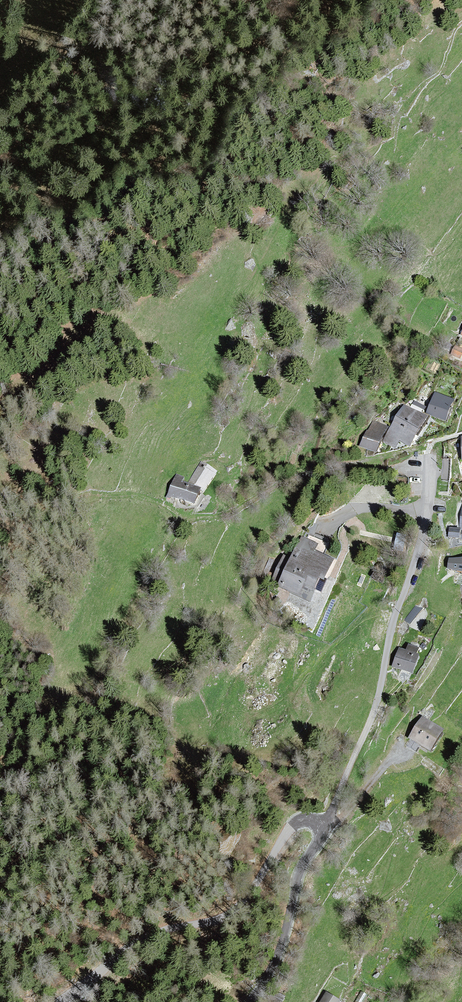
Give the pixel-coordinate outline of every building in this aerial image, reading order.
[(445,420),(453,400),(436,393),(428,413),(445,420)] [(426,416),(405,404),(385,440),(396,446),(400,439),(410,445),(421,425),(426,416)] [(376,451),(386,427),(374,422),(369,432),(367,432),(361,445),(376,451)] [(201,462),(193,477),(189,484),(181,481),(183,477),(177,475),(168,495),(180,498),(194,503),(201,489),(204,490),(217,471),(205,464),(201,462)] [(460,528),(450,527),(449,535),(461,536),(461,513),(460,528)] [(292,559),(284,555),(274,578),(280,581),(278,585),(310,599),(315,587),(320,590),(325,579),(323,579),(332,559),(312,550),(315,545),(301,538),(292,559)] [(450,559),(448,567),(461,571),(461,558),(450,559)] [(402,618),(416,627),(428,610),(414,601),(402,618)] [(415,655),(418,647),(409,644),(406,651),(400,649),(393,666),(412,673),(418,656),(415,655)] [(443,731),(422,718),(411,736),(431,749),(443,731)] [(326,992),(320,1001),(343,1001),(326,992)]
